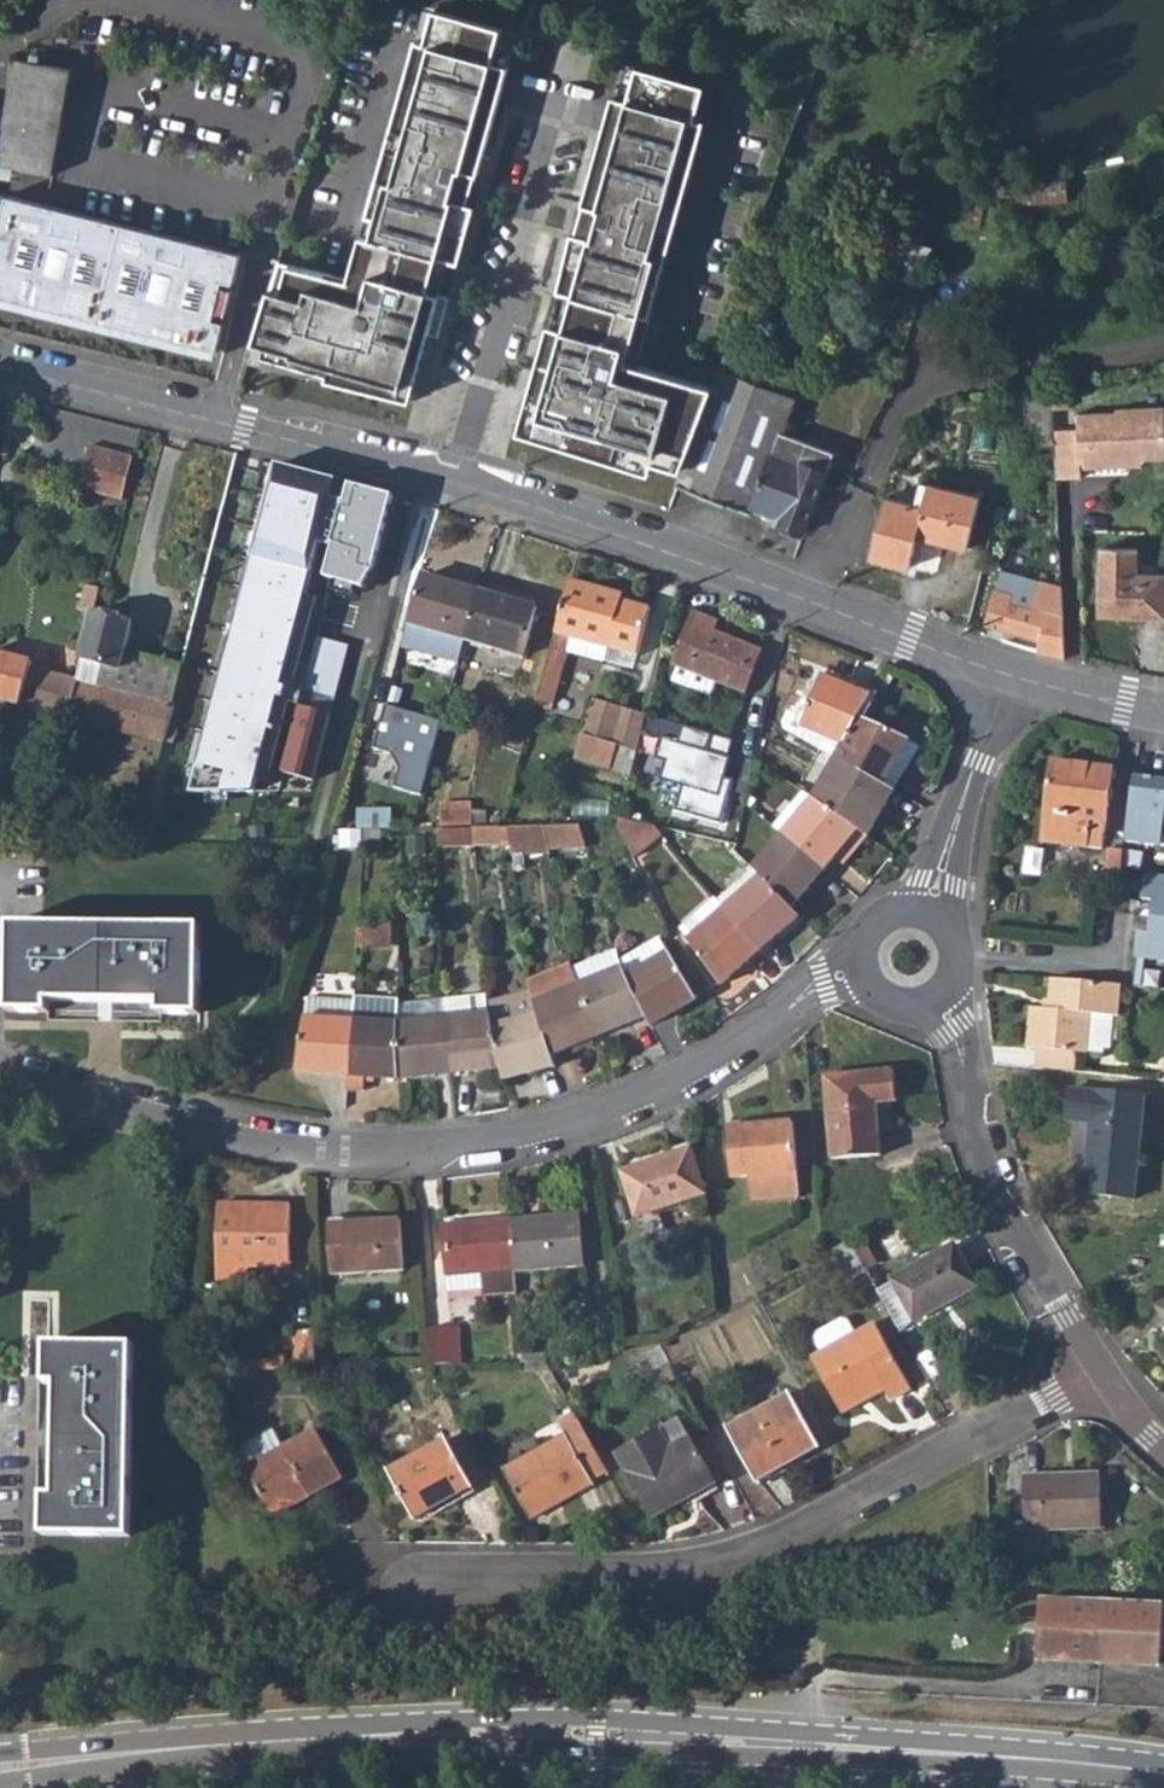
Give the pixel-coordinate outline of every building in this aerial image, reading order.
[(506,30),(431,8),(352,281),(280,263),(251,362),(431,406),(439,373),(446,375),(505,163),(487,158),(512,68),(497,64),(506,30)] [(0,171),(0,182),(12,184),(15,170),(54,179),(74,72),(20,62),(0,171)] [(677,488),(750,515),(752,509),(779,436),(794,398),(765,387),(769,375),(725,359),(714,391),(639,368),(709,124),(699,121),(709,88),(627,64),(591,186),(589,186),(538,363),(536,363),(515,430),(647,474),(650,464),(683,473),(677,488)] [(1067,170),(1018,172),(1018,202),(1068,201),(1067,170)] [(49,207),(8,197),(1,225),(0,226),(0,228),(0,253),(13,256),(1,298),(15,301),(217,352),(233,284),(240,256),(49,207)] [(879,256),(928,271),(934,250),(886,232),(879,256)] [(13,256),(0,253),(0,298),(1,298),(13,256)] [(1067,396),(1028,398),(1030,453),(1056,452),(1055,435),(1055,412),(1068,411),(1067,396)] [(1055,435),(1056,452),(1058,479),(1083,478),(1083,470),(1131,468),(1131,459),(1163,458),(1163,407),(1116,409),(1117,414),(1077,417),(1079,432),(1055,435)] [(832,454),(779,436),(752,509),(779,519),(777,525),(803,535),(823,481),(832,454)] [(124,501),(134,460),(93,450),(83,491),(124,501)] [(334,495),(337,475),(285,465),(266,537),(257,549),(203,759),(198,759),(190,786),(204,788),(209,765),(228,769),(223,788),(255,789),(324,538),(334,495)] [(399,493),(352,481),(347,499),(334,495),(324,538),(337,541),(329,574),(366,583),(380,568),(399,493)] [(977,498),(926,487),(920,509),(885,502),(870,561),(910,571),(917,537),(967,548),(977,498)] [(1104,549),(1100,615),(1163,618),(1163,576),(1138,574),(1139,551),(1104,549)] [(1004,569),(1000,587),(1039,599),(1043,582),(1004,569)] [(405,651),(459,665),(466,643),(480,593),(425,577),(405,651)] [(623,596),(570,581),(543,682),(558,687),(569,653),(604,662),(608,648),(638,656),(651,611),(622,602),(623,596)] [(1040,640),(1038,652),(1067,661),(1062,588),(1043,582),(1039,599),(1000,587),(989,625),(1040,640)] [(96,616),(102,592),(89,588),(83,613),(96,616)] [(537,609),(480,593),(466,643),(523,658),(537,609)] [(706,617),(692,612),(673,664),(678,665),(718,681),(747,692),(762,652),(714,635),(702,630),(706,617)] [(133,627),(96,616),(91,636),(85,661),(123,671),(127,653),(133,627)] [(719,623),(706,617),(702,630),(714,635),(719,623)] [(340,695),(350,641),(318,636),(309,690),(340,695)] [(634,671),(638,656),(608,648),(604,662),(634,671)] [(65,716),(80,681),(33,669),(35,660),(0,652),(0,699),(65,716)] [(184,669),(127,653),(123,671),(85,661),(80,681),(172,707),(182,676),(184,669)] [(712,698),(718,681),(678,665),(672,682),(712,698)] [(784,724),(787,733),(819,751),(837,761),(861,720),(873,700),(824,679),(819,689),(806,718),(790,711),(784,724)] [(65,716),(161,742),(172,707),(80,681),(65,716)] [(803,683),(790,711),(806,718),(819,689),(803,683)] [(570,801),(565,825),(582,824),(584,824),(620,823),(621,816),(643,732),(646,717),(594,700),(578,757),(566,800),(570,801)] [(302,701),(284,770),(317,779),(335,710),(302,701)] [(438,718),(383,706),(374,748),(390,752),(400,765),(395,786),(421,792),(438,718)] [(668,720),(647,714),(646,717),(643,732),(663,737),(668,720)] [(918,747),(861,720),(837,761),(883,787),(894,767),(904,772),(918,747)] [(679,742),(663,737),(652,775),(684,785),(677,809),(722,823),(735,780),(727,777),(732,758),(709,751),(714,734),(685,725),(679,742)] [(832,772),(817,802),(861,833),(869,838),(894,793),(883,787),(837,761),(819,751),(814,762),(832,772)] [(1047,844),(1107,852),(1115,771),(1056,763),(1047,844)] [(894,793),(904,772),(894,767),(883,787),(894,793)] [(1135,781),(1126,845),(1163,849),(1163,785),(1135,781)] [(802,792),(775,829),(786,839),(828,873),(861,833),(817,802),(802,792)] [(758,802),(748,795),(746,805),(752,810),(758,802)] [(472,801),(441,802),(442,824),(473,824),(472,801)] [(362,810),(363,831),(366,831),(365,851),(404,849),(404,846),(405,829),(395,830),(394,809),(362,810)] [(620,823),(634,854),(661,831),(657,826),(621,816),(620,823)] [(565,825),(548,825),(553,846),(586,845),(582,824),(565,825)] [(547,825),(511,826),(513,842),(515,854),(553,853),(547,825)] [(477,843),(513,842),(511,826),(501,826),(475,827),(477,843)] [(439,845),(477,843),(475,827),(439,829),(439,845)] [(404,846),(439,845),(439,829),(411,829),(405,829),(404,846)] [(786,839),(758,874),(795,913),(828,873),(786,839)] [(1108,888),(1121,889),(1125,853),(1111,851),(1108,888)] [(758,874),(722,904),(764,955),(803,921),(795,913),(758,874)] [(1154,878),(1151,900),(1161,901),(1159,921),(1163,921),(1163,879),(1154,878)] [(722,904),(685,935),(724,990),(764,955),(722,904)] [(363,921),(363,944),(394,945),(394,921),(363,921)] [(1144,962),(1163,964),(1163,921),(1159,921),(1157,940),(1147,939),(1144,962)] [(206,931),(15,926),(12,1011),(52,1012),(53,1001),(164,1006),(163,1015),(203,1016),(206,931)] [(662,937),(621,957),(623,960),(650,1021),(654,1031),(700,1005),(662,937)] [(575,956),(533,971),(536,990),(536,991),(553,1057),(602,1039),(580,977),(575,956)] [(623,960),(580,977),(602,1039),(650,1021),(623,960)] [(1033,1009),(1029,1051),(1041,1052),(1077,1055),(1090,1056),(1093,1014),(1120,1016),(1123,983),(1090,980),(1053,977),(1050,1001),(1055,1002),(1054,1011),(1045,1010),(1033,1009)] [(536,990),(493,1001),(495,1017),(504,1072),(506,1083),(557,1071),(553,1057),(536,991),(536,990)] [(298,1073),(348,1077),(355,1022),(356,1000),(310,997),(308,1019),(298,1073)] [(365,1079),(400,1082),(401,1010),(401,1004),(356,1000),(355,1022),(348,1077),(346,1094),(363,1095),(365,1079)] [(452,1077),(504,1072),(495,1017),(493,1001),(448,1005),(452,1077)] [(1054,1011),(1055,1002),(1050,1001),(1046,1001),(1045,1010),(1054,1011)] [(448,1005),(401,1010),(400,1082),(452,1077),(448,1005)] [(1077,1055),(1041,1052),(1039,1071),(1075,1075),(1077,1055)] [(895,1073),(825,1079),(832,1163),(881,1159),(876,1106),(897,1103),(895,1073)] [(1148,1100),(1074,1093),(1071,1125),(1093,1127),(1088,1196),(1139,1201),(1148,1100)] [(793,1126),(727,1130),(731,1180),(748,1179),(749,1204),(798,1199),(793,1126)] [(690,1155),(621,1179),(637,1224),(705,1198),(690,1155)] [(289,1210),(215,1208),(214,1285),(247,1286),(248,1267),(287,1267),(289,1210)] [(579,1214),(509,1220),(513,1268),(513,1274),(583,1268),(579,1214)] [(482,1271),(513,1268),(509,1220),(440,1225),(445,1273),(447,1273),(449,1293),(483,1290),(482,1271)] [(349,1227),(327,1228),(330,1275),(402,1271),(400,1222),(349,1224),(349,1227)] [(874,1267),(859,1238),(850,1242),(866,1271),(874,1267)] [(849,1285),(867,1274),(866,1271),(850,1242),(831,1253),(849,1285)] [(952,1249),(893,1282),(916,1324),(974,1291),(952,1249)] [(824,1353),(813,1359),(842,1412),(885,1390),(892,1401),(910,1390),(874,1325),(860,1333),(853,1321),(847,1319),(819,1334),(817,1340),(824,1353)] [(449,1327),(430,1328),(433,1365),(452,1363),(449,1327)] [(292,1330),(293,1369),(306,1369),(313,1369),(311,1330),(292,1330)] [(134,1349),(47,1345),(45,1386),(54,1386),(50,1499),(43,1499),(41,1538),(128,1540),(134,1349)] [(241,1359),(241,1370),(281,1369),(281,1353),(270,1353),(269,1359),(241,1359)] [(790,1396),(727,1431),(756,1484),(820,1449),(790,1396)] [(591,1479),(604,1471),(572,1413),(556,1422),(563,1436),(502,1469),(528,1519),(592,1483),(591,1479)] [(681,1422),(618,1456),(655,1520),(715,1485),(681,1422)] [(270,1434),(233,1454),(263,1510),(302,1490),(305,1495),(338,1477),(312,1428),(276,1446),(270,1434)] [(440,1439),(382,1470),(409,1518),(466,1488),(440,1439)] [(1098,1472),(1022,1476),(1024,1529),(1030,1529),(1030,1543),(1052,1542),(1052,1528),(1101,1527),(1098,1472)] [(1043,1597),(1041,1657),(1162,1663),(1163,1620),(1163,1604),(1043,1597)]
